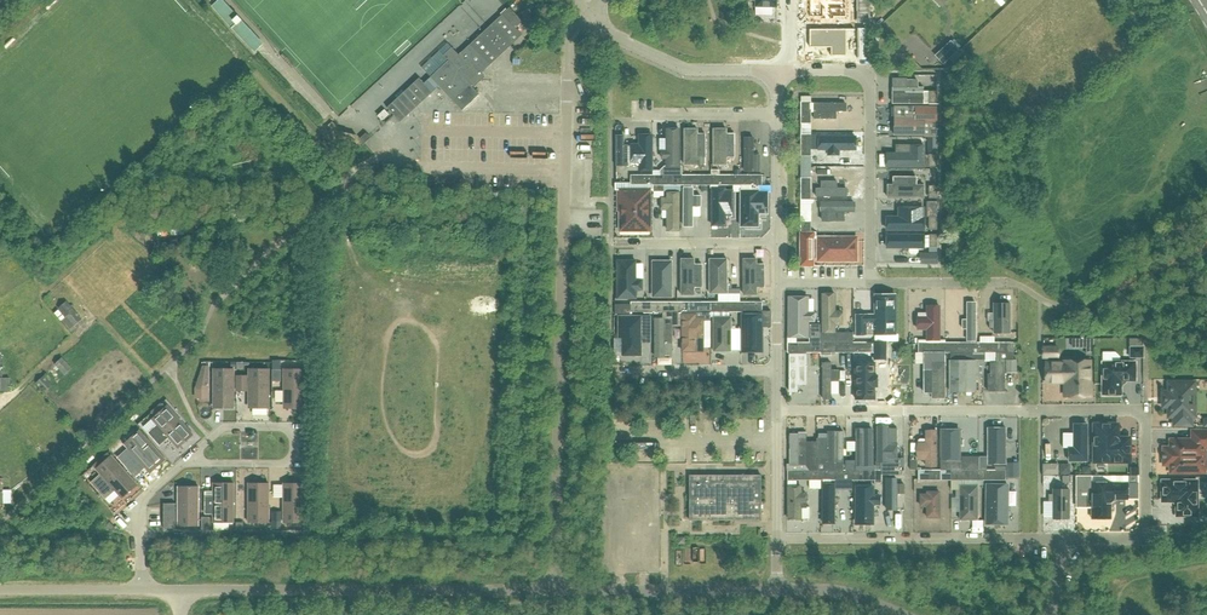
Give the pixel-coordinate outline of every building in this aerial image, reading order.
[(834,17),(845,17),(845,18),(847,18),(847,16),(846,16),(846,0),(810,0),(810,16),(810,18),(811,18),(811,17),(822,17),(822,20),(834,20),(834,17)] [(858,22),(870,22),(870,0),(858,0),(858,22)] [(471,85),(483,75),(481,73),(522,35),(515,28),(521,21),(509,8),(459,55),(452,48),(443,56),(448,61),(424,83),(419,78),(387,108),(400,122),(439,86),(454,102),(454,101),(462,110),(479,94),(471,85)] [(535,29),(529,33),(535,42),(540,39),(535,29)] [(855,31),(855,29),(810,29),(810,48),(831,48),(831,56),(846,56),(846,30),(853,30),(853,31),(855,31)] [(950,42),(936,55),(943,62),(957,49),(950,42)] [(861,45),(861,59),(870,58),(870,44),(861,45)] [(902,79),(902,87),(892,87),(892,103),(927,103),(927,87),(918,87),(918,79),(902,79)] [(937,104),(937,91),(929,91),(929,104),(937,104)] [(811,102),(801,102),(801,123),(811,123),(809,123),(809,112),(811,112),(811,102)] [(846,102),(813,102),(813,118),(836,118),(835,111),(846,111),(846,102)] [(893,135),(924,135),(924,117),(893,118),(893,135)] [(937,135),(937,122),(929,123),(929,135),(937,135)] [(666,149),(666,165),(682,165),(682,127),(666,127),(666,138),(659,138),(659,149),(666,149)] [(713,165),(726,165),(726,157),(734,157),(734,133),(726,133),(726,127),(713,128),(713,165)] [(697,133),(697,128),(684,128),(684,164),(697,164),(697,156),(706,156),(705,133),(697,133)] [(652,172),(652,134),(638,134),(638,143),(630,143),(630,172),(652,172)] [(801,134),(801,156),(811,156),(809,156),(809,145),(811,145),(809,145),(809,135),(811,135),(811,134),(801,134)] [(753,135),(744,135),(744,171),(760,171),(760,154),(753,154),(753,135)] [(817,150),(827,150),(827,155),(840,155),(840,150),(856,150),(856,135),(817,135),(817,150)] [(886,152),(886,166),(925,166),(925,143),(895,143),(895,152),(886,152)] [(937,167),(937,154),(929,154),(929,167),(937,167)] [(631,175),(631,183),(631,185),(642,185),(642,183),(642,178),(631,178),(631,175)] [(751,183),(762,183),(762,185),(762,175),(751,175),(751,177),(751,183)] [(887,184),(887,197),(924,197),(924,184),(917,184),(917,176),(892,176),(892,184),(887,184)] [(801,200),(811,200),(811,199),(809,199),(809,189),(811,189),(809,189),(809,178),(811,178),(801,178),(801,189),(801,200)] [(821,187),(815,187),(816,196),(847,196),(847,187),(837,187),(837,180),(821,180),(821,187)] [(693,194),(693,186),(683,186),(683,226),(693,226),(693,205),(701,205),(701,194),(693,194)] [(737,219),(737,186),(711,186),(711,228),(728,228),(728,219),(737,219)] [(740,227),(759,226),(759,213),(768,213),(768,188),(759,188),(759,186),(740,186),(740,227)] [(937,198),(937,186),(929,186),(929,198),(937,198)] [(650,190),(618,190),(618,211),(620,211),(620,228),(641,228),(641,230),(649,230),(649,216),(650,216),(650,190)] [(667,230),(679,230),(679,191),(667,191),(667,196),(660,196),(660,207),(667,207),(667,230)] [(926,202),(926,216),(937,216),(937,202),(926,202)] [(886,215),(886,230),(925,230),(925,205),(897,206),(897,215),(886,215)] [(816,217),(816,229),(847,229),(847,221),(829,221),(829,217),(816,217)] [(937,232),(937,217),(929,217),(929,232),(937,232)] [(801,232),(809,232),(809,222),(811,222),(801,222),(801,232)] [(886,233),(886,248),(925,248),(925,233),(886,233)] [(937,248),(937,235),(929,235),(929,247),(937,248)] [(856,260),(856,253),(857,253),(857,241),(834,241),(834,238),(818,238),(818,261),(827,261),(827,258),(843,258),(843,261),(849,261),(849,260),(856,260)] [(811,243),(801,243),(801,265),(811,265),(811,243)] [(889,252),(872,252),(872,261),(889,261),(889,252)] [(636,255),(616,255),(616,298),(636,298),(636,290),(642,290),(641,278),(636,278),(636,255)] [(681,257),(681,294),(695,294),(695,287),(702,287),(702,264),(695,264),(695,257),(681,257)] [(756,258),(742,258),(743,294),(757,294),(757,287),(765,287),(765,263),(757,263),(756,258)] [(727,282),(727,259),(710,259),(710,294),(727,294),(727,289),(732,289),(732,282),(727,282)] [(653,296),(671,296),(671,262),(653,262),(653,296)] [(842,323),(842,310),(835,310),(835,292),(822,292),(822,333),(835,333),(835,323),(842,323)] [(856,335),(896,335),(895,295),(875,295),(875,315),(856,315),(856,335)] [(808,339),(808,320),(814,320),(814,311),(808,312),(808,296),(787,296),(787,339),(808,339)] [(976,340),(975,301),(967,301),(967,319),(962,319),(962,329),(967,329),(967,340),(976,340)] [(751,302),(751,304),(751,310),(762,310),(762,312),(762,311),(762,302),(751,302)] [(631,316),(631,312),(631,304),(615,305),(615,316),(631,316)] [(994,333),(1010,333),(1010,304),(994,304),(994,321),(989,321),(989,328),(994,328),(994,333)] [(940,340),(940,306),(926,306),(926,313),(917,313),(917,329),(926,329),(926,340),(940,340)] [(84,322),(75,309),(65,317),(74,330),(84,322)] [(741,313),(742,351),(762,351),(762,313),(741,313)] [(683,352),(704,352),(703,314),(683,315),(683,352)] [(714,317),(714,352),(731,352),(731,329),(736,329),(736,322),(731,322),(731,317),(714,317)] [(620,318),(620,336),(624,336),(624,354),(640,354),(640,342),(643,339),(651,339),(651,318),(620,318)] [(664,318),(664,343),(672,343),(672,318),(664,318)] [(809,339),(820,339),(820,325),(809,325),(809,339)] [(820,353),(821,353),(821,350),(820,350),(820,345),(820,343),(820,339),(809,339),(809,343),(810,343),(810,345),(809,345),(809,350),(809,353),(820,353)] [(788,353),(799,353),(799,350),(799,345),(798,345),(788,345),(788,343),(788,353)] [(820,356),(831,356),(831,353),(831,350),(831,345),(831,343),(820,343),(820,345),(820,350),(821,350),(821,353),(820,353),(820,356)] [(864,345),(864,350),(875,350),(875,353),(875,343),(864,343),(864,345)] [(875,343),(875,353),(875,360),(886,360),(886,343),(875,343)] [(918,343),(918,344),(918,353),(930,353),(930,350),(929,350),(929,345),(919,345),(919,343),(918,343)] [(973,350),(973,353),(973,360),(983,360),(984,360),(984,353),(984,350),(984,345),(984,343),(979,343),(973,343),(973,345),(973,350)] [(994,345),(995,345),(995,350),(1006,350),(1006,353),(1006,343),(994,343),(994,345)] [(1043,357),(1058,357),(1058,347),(1043,348),(1043,357)] [(1143,357),(1143,347),(1130,347),(1130,357),(1143,357)] [(1013,353),(1006,353),(1006,350),(995,350),(995,353),(996,353),(996,360),(1006,360),(1006,372),(1016,372),(1016,360),(1013,360),(1013,353)] [(789,354),(789,392),(798,392),(798,385),(807,385),(807,354),(789,354)] [(977,360),(949,360),(949,392),(977,392),(977,360)] [(988,360),(988,391),(1005,391),(1005,360),(988,360)] [(924,393),(931,393),(931,398),(945,398),(945,361),(931,361),(931,369),(924,369),(924,393)] [(1065,397),(1090,396),(1090,361),(1064,361),(1064,362),(1045,362),(1046,380),(1061,380),(1064,382),(1065,397)] [(1103,395),(1121,395),(1121,384),(1125,380),(1135,380),(1135,362),(1103,362),(1103,395)] [(875,399),(875,387),(877,387),(877,375),(875,375),(875,363),(855,363),(855,399),(875,399)] [(209,389),(209,367),(203,367),(196,389),(209,389)] [(823,396),(843,396),(843,367),(823,367),(823,396)] [(234,408),(234,369),(214,369),(213,391),(217,391),(217,408),(234,408)] [(269,408),(269,369),(249,369),(249,391),(252,391),(252,408),(269,408)] [(304,408),(304,369),(284,369),(284,391),(287,391),(287,408),(304,408)] [(48,374),(36,386),(45,394),(57,382),(48,374)] [(237,376),(237,392),(247,392),(247,376),(237,376)] [(1169,417),(1174,417),(1174,425),(1191,425),(1191,416),(1194,416),(1194,383),(1169,383),(1169,393),(1163,393),(1163,407),(1169,407),(1169,417)] [(193,435),(167,405),(152,419),(157,425),(148,433),(150,434),(155,440),(158,443),(167,436),(170,433),(181,446),(193,435)] [(1087,462),(1087,424),(1073,424),(1073,447),(1069,447),(1069,462),(1087,462)] [(1130,462),(1130,442),(1117,442),(1113,438),(1113,424),(1094,424),(1094,462),(1130,462)] [(888,462),(888,460),(897,460),(897,443),(888,443),(888,425),(875,425),(875,462),(888,462)] [(1005,464),(1005,427),(987,427),(987,464),(1005,464)] [(855,442),(847,442),(847,450),(855,450),(855,466),(873,466),(873,428),(855,428),(855,442)] [(960,462),(960,428),(940,428),(940,462),(960,462)] [(925,429),(925,441),(917,441),(917,459),(925,459),(925,468),(938,468),(938,429),(925,429)] [(165,459),(139,430),(124,444),(139,461),(142,458),(153,471),(165,459)] [(844,431),(827,431),(827,437),(817,437),(817,458),(827,458),(827,466),(844,466),(844,431)] [(1192,440),(1170,440),(1170,447),(1163,447),(1163,453),(1162,453),(1162,459),(1163,459),(1163,465),(1170,465),(1170,468),(1171,470),(1173,472),(1175,473),(1180,473),(1199,473),(1199,469),(1199,465),(1199,462),(1200,460),(1202,458),(1204,456),(1205,453),(1205,451),(1205,448),(1206,448),(1206,431),(1192,431),(1192,440)] [(806,465),(806,432),(790,432),(790,465),(806,465)] [(125,496),(137,484),(111,455),(96,469),(101,474),(91,483),(104,497),(105,495),(116,486),(125,496)] [(889,467),(889,475),(890,475),(892,475),(902,475),(902,467),(889,467)] [(788,470),(788,480),(799,480),(799,478),(799,473),(798,472),(788,473),(788,470)] [(864,473),(864,478),(875,478),(875,480),(875,470),(864,470),(864,473)] [(918,479),(918,480),(919,480),(919,478),(929,478),(929,473),(930,473),(930,470),(918,470),(918,479)] [(995,472),(995,478),(994,478),(994,480),(1006,480),(1006,479),(1006,470),(1005,470),(1005,472),(995,472)] [(689,520),(760,520),(761,475),(689,476),(689,520)] [(1091,500),(1091,515),(1092,516),(1092,515),(1094,516),(1096,517),(1099,518),(1101,518),(1104,518),(1106,517),(1108,516),(1110,515),(1111,515),(1111,516),(1111,503),(1114,500),(1128,500),(1128,483),(1128,476),(1076,476),(1076,500),(1091,500)] [(1163,482),(1163,500),(1174,500),(1178,504),(1178,515),(1196,515),(1196,482),(1163,482)] [(234,522),(234,483),(217,483),(217,496),(213,496),(213,500),(206,500),(206,513),(213,513),(213,522),(234,522)] [(269,522),(269,483),(252,483),(252,500),(248,500),(248,522),(269,522)] [(304,523),(304,483),(287,483),(287,500),(283,500),(283,522),(304,523)] [(834,523),(834,483),(822,483),(822,523),(834,523)] [(1007,483),(985,483),(985,524),(1007,524),(1007,483)] [(788,520),(807,520),(807,491),(802,491),(802,485),(788,485),(788,520)] [(874,494),(874,485),(855,485),(855,524),(874,524),(874,505),(881,505),(881,494),(874,494)] [(105,495),(104,497),(110,503),(122,493),(116,486),(105,495)] [(956,490),(956,497),(960,497),(960,520),(978,520),(978,486),(960,486),(960,490),(956,490)] [(198,526),(199,487),(182,487),(182,503),(178,503),(178,526),(198,526)] [(1053,490),(1053,494),(1048,494),(1048,501),(1053,501),(1053,519),(1069,519),(1069,490),(1053,490)] [(926,513),(926,518),(940,518),(940,491),(926,491),(926,493),(920,493),(920,507),(925,507),(925,513),(926,513)] [(164,511),(164,528),(176,528),(176,511),(164,511)]
